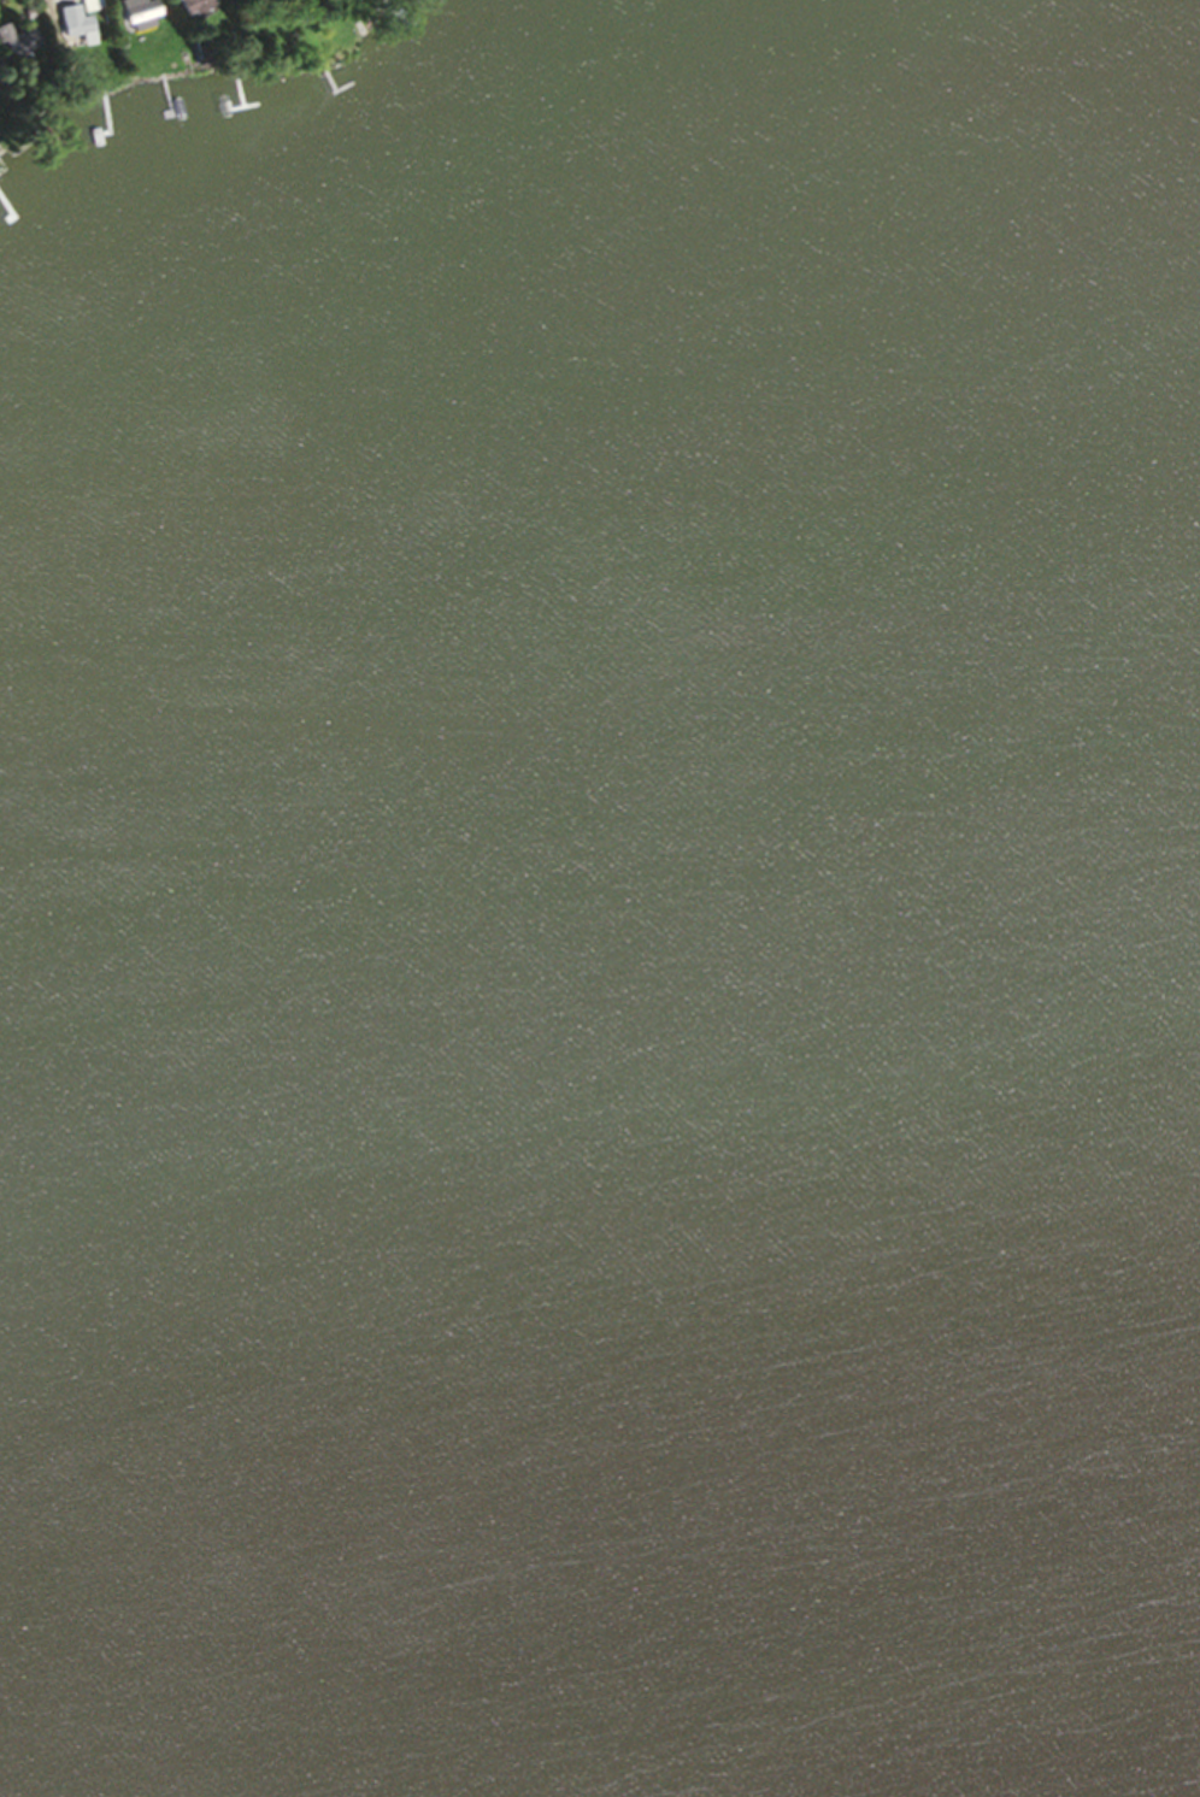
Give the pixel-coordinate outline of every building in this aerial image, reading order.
[(107,12),(103,0),(82,0),(87,18),(107,12)] [(149,0),(141,0),(124,7),(135,35),(167,22),(159,3),(151,6),(149,0)] [(187,21),(225,6),(223,0),(179,0),(187,21)] [(63,13),(68,43),(84,40),(86,51),(101,48),(97,21),(85,22),(83,9),(63,13)] [(12,27),(0,31),(0,42),(7,65),(43,53),(37,32),(16,39),(12,27)]
